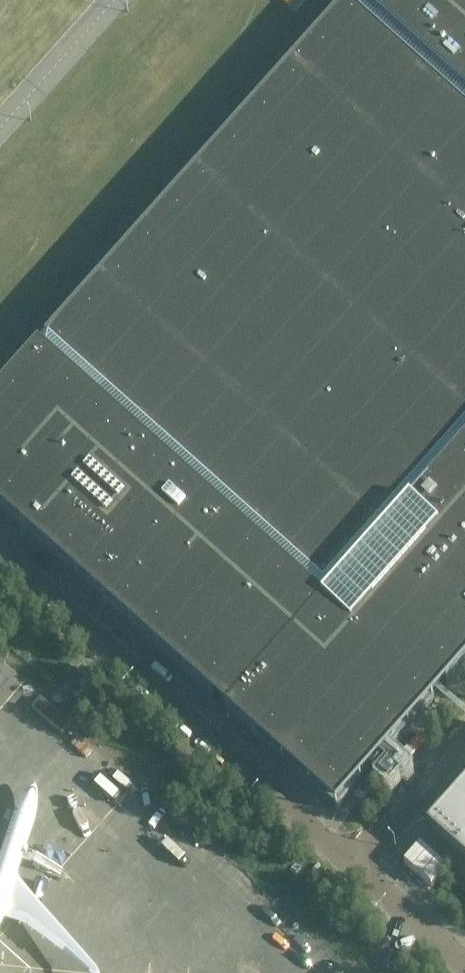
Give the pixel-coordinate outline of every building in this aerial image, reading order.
[(40,351),(0,396),(0,510),(214,701),(226,712),(338,811),(464,668),(464,0),(354,0),(349,6),(347,4),(47,341),(49,342),(42,350),(41,350),(40,351)] [(429,831),(464,863),(464,790),(429,831)]
